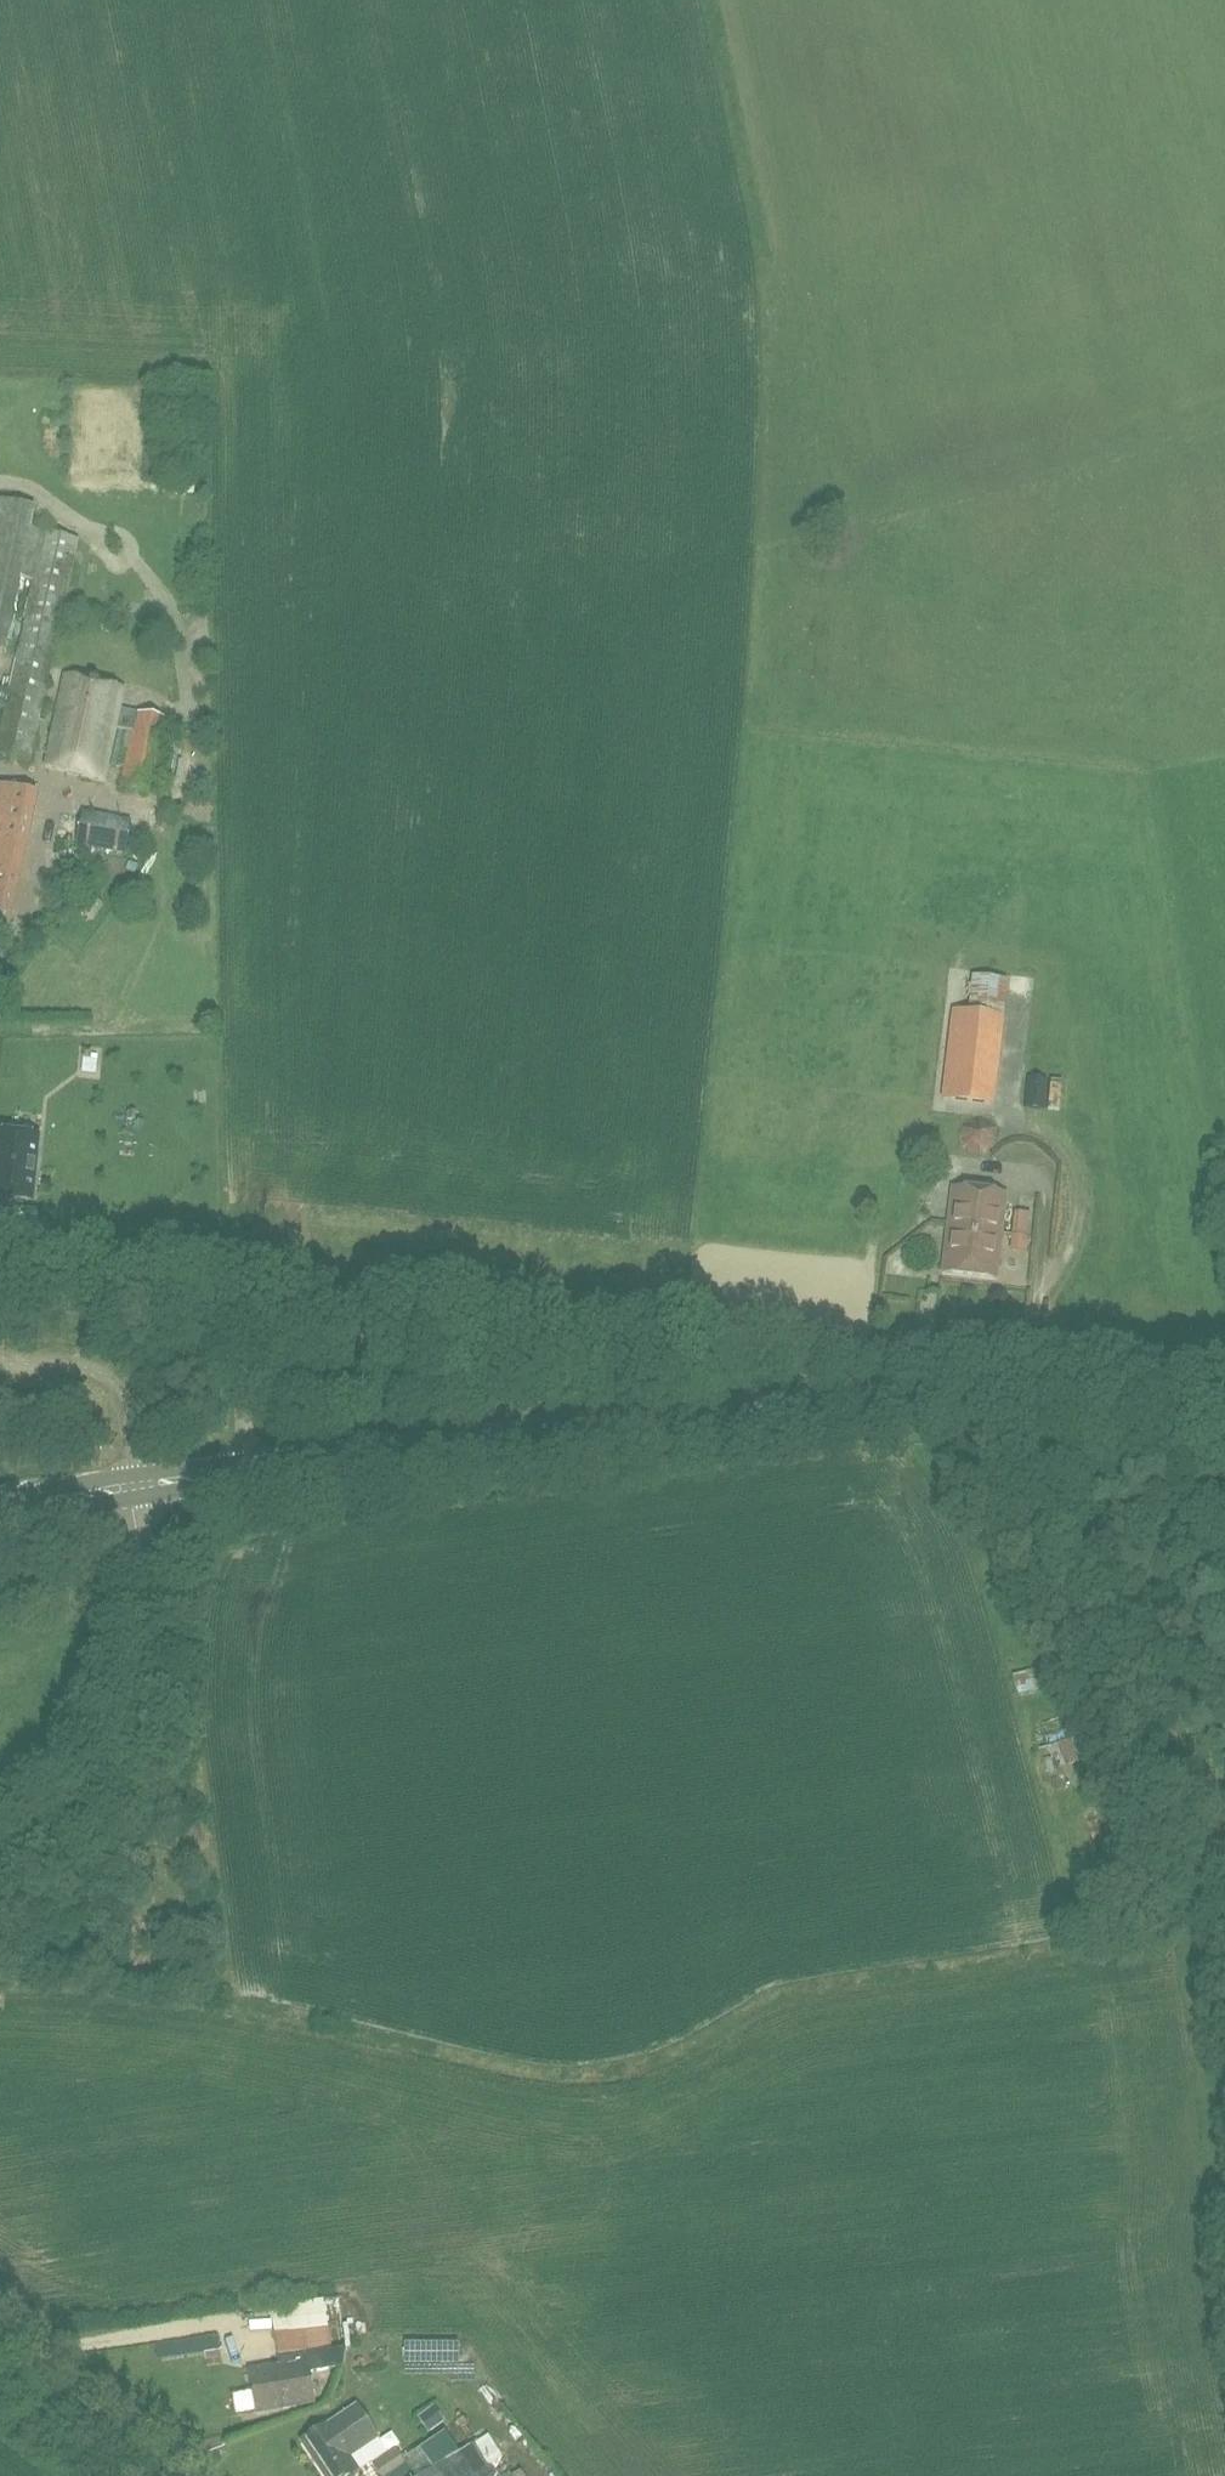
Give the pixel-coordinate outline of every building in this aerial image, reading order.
[(29,763),(78,540),(29,530),(34,506),(0,500),(0,651),(5,652),(20,577),(32,580),(0,727),(0,757),(29,763)] [(65,674),(54,723),(43,768),(103,781),(123,687),(65,674)] [(168,719),(135,713),(120,786),(153,792),(168,719)] [(1,939),(3,926),(11,927),(38,792),(0,785),(0,939),(1,939)] [(83,812),(76,844),(76,846),(125,855),(131,821),(83,812)] [(963,975),(961,1010),(997,1011),(999,976),(963,975)] [(972,1071),(952,1069),(949,1098),(968,1100),(972,1071)] [(1027,1078),(1023,1107),(1045,1110),(1048,1080),(1027,1078)] [(0,1135),(0,1183),(26,1186),(31,1138),(0,1135)] [(995,1278),(1001,1236),(1005,1194),(952,1188),(943,1272),(995,1278)] [(1003,1224),(1001,1241),(1020,1243),(1022,1226),(1003,1224)] [(266,2325),(270,2346),(326,2337),(322,2315),(266,2325)] [(314,2401),(309,2371),(346,2365),(345,2349),(305,2354),(307,2361),(250,2371),(257,2412),(314,2401)] [(227,2406),(248,2403),(245,2382),(224,2385),(227,2406)] [(412,2403),(427,2418),(441,2404),(427,2389),(412,2403)] [(302,2441),(325,2475),(348,2475),(358,2469),(349,2456),(377,2437),(355,2405),(302,2441)] [(489,2465),(474,2441),(432,2468),(433,2470),(423,2475),(497,2475),(489,2465)] [(372,2463),(380,2475),(394,2475),(407,2468),(394,2449),(372,2463)]
